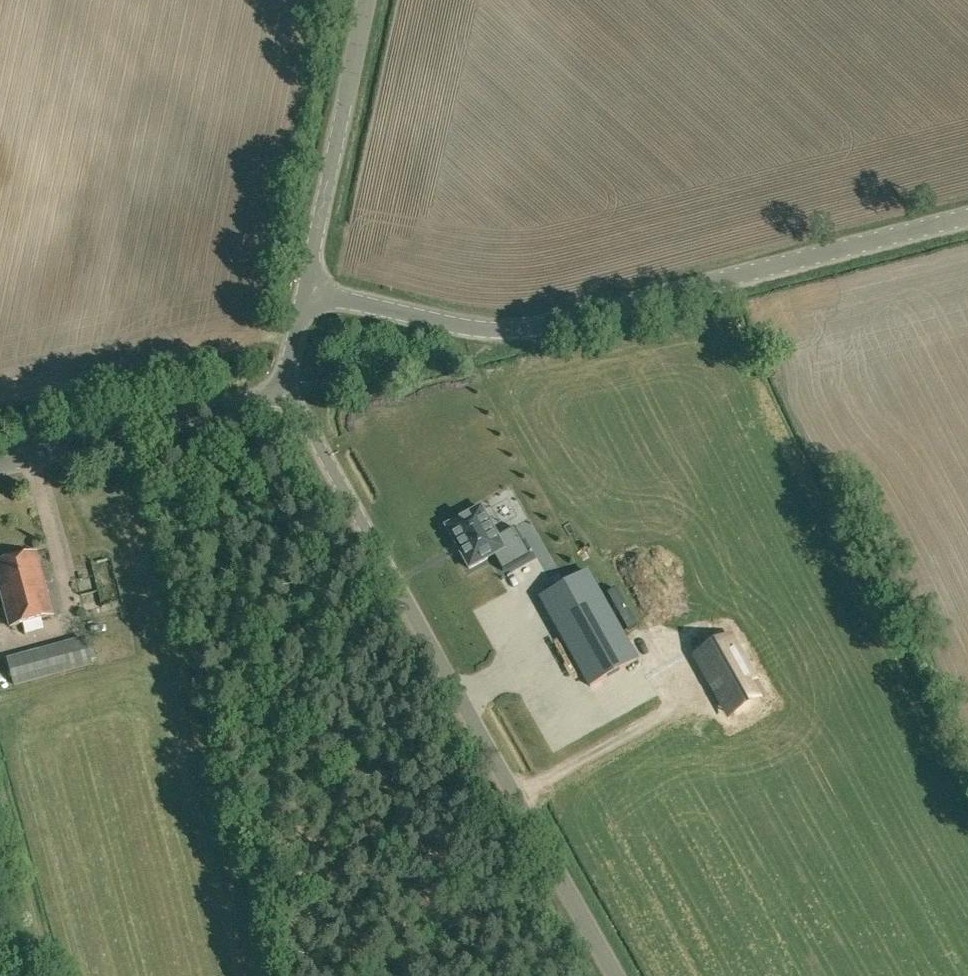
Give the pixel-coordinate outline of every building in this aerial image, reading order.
[(479,505),(445,525),(468,566),(494,552),(503,567),(527,553),(513,530),(498,538),(479,505)] [(53,615),(36,552),(0,562),(0,588),(10,626),(53,615)] [(590,686),(637,660),(587,571),(540,597),(590,686)] [(15,686),(92,665),(89,656),(105,652),(102,642),(86,646),(84,638),(9,659),(15,686)] [(729,639),(698,656),(728,710),(752,696),(745,682),(752,678),(729,639)]
